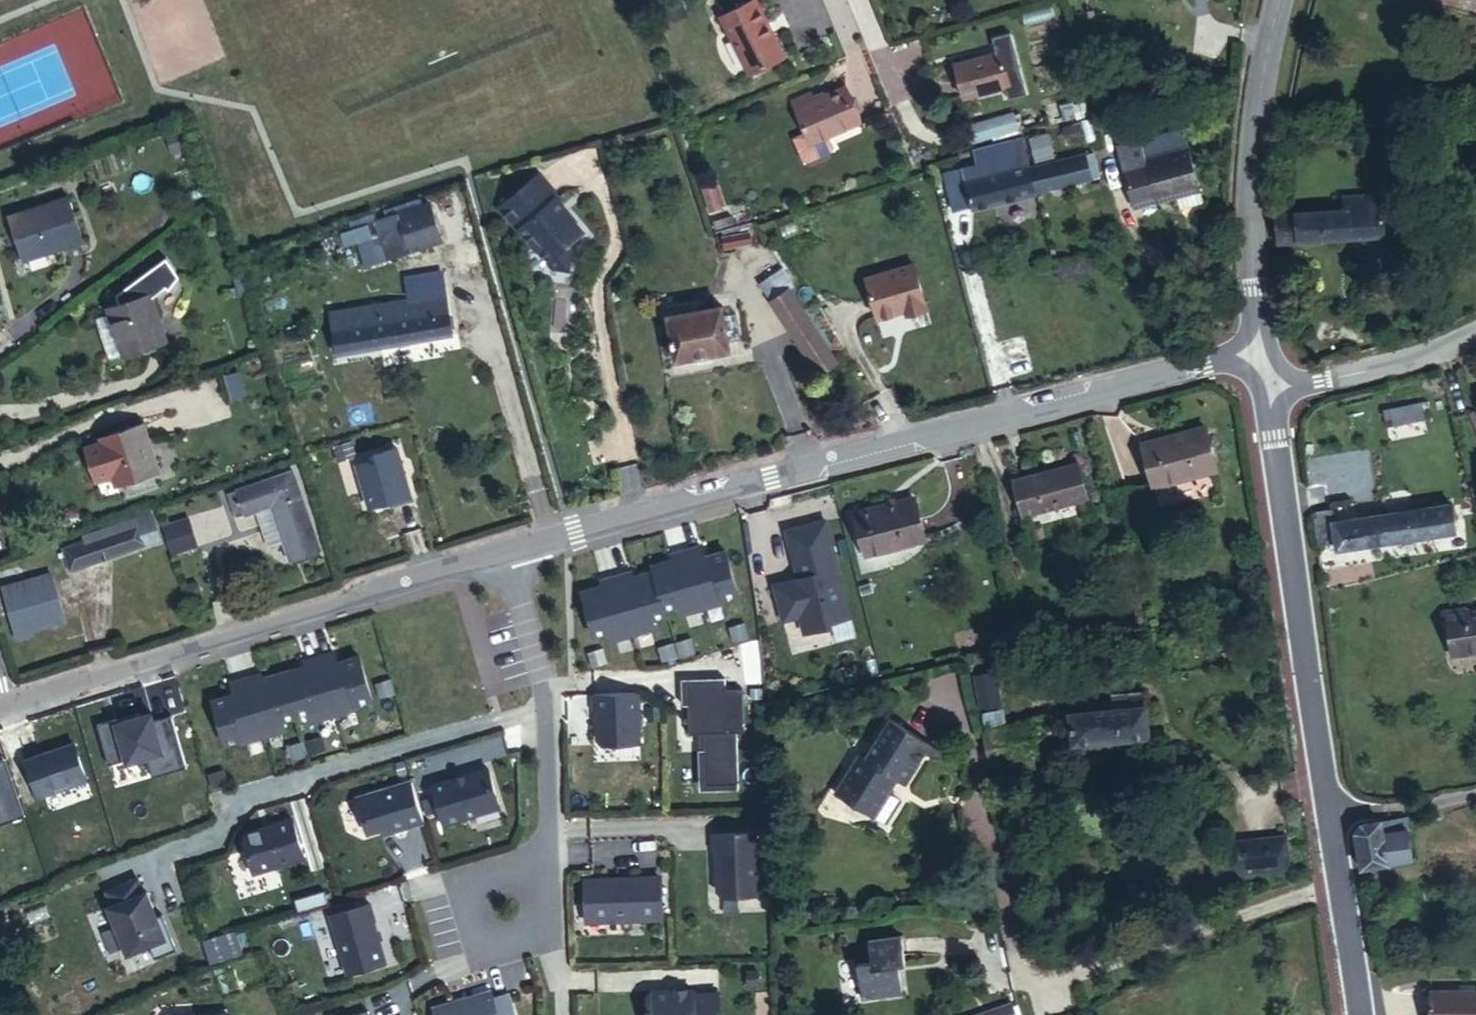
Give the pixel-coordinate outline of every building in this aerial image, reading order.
[(752,8),(718,24),(745,83),(781,65),(752,8)] [(1003,50),(955,66),(965,100),(1013,85),(1003,50)] [(848,91),(798,114),(813,149),(863,124),(848,91)] [(792,103),(798,114),(814,107),(809,95),(792,103)] [(967,146),(1019,132),(1013,112),(962,126),(967,146)] [(1185,131),(1121,153),(1142,216),(1165,208),(1165,209),(1184,203),(1188,216),(1211,208),(1185,131)] [(1006,146),(974,156),(975,166),(961,169),(964,189),(1013,178),(1006,146)] [(1013,178),(1018,201),(1070,191),(1066,167),(1013,178)] [(497,211),(555,267),(594,227),(535,171),(497,211)] [(969,211),(1018,201),(1013,178),(964,189),(969,211)] [(1278,214),(1277,241),(1378,237),(1377,194),(1337,195),(1337,212),(1278,214)] [(430,209),(397,220),(410,260),(442,248),(430,209)] [(75,215),(20,234),(32,269),(87,251),(75,215)] [(742,233),(719,239),(721,250),(745,244),(742,233)] [(862,278),(876,327),(928,312),(914,263),(862,278)] [(317,312),(320,329),(439,312),(434,283),(401,288),(402,297),(317,312)] [(154,294),(100,315),(115,353),(169,332),(154,294)] [(783,296),(766,310),(818,377),(836,363),(783,296)] [(722,310),(664,320),(667,334),(659,337),(660,347),(667,344),(670,363),(729,354),(722,310)] [(324,352),(443,334),(439,312),(320,329),(324,352)] [(1419,403),(1382,412),(1388,432),(1424,422),(1419,403)] [(1464,412),(1475,435),(1475,406),(1464,412)] [(1206,426),(1140,442),(1151,488),(1218,471),(1206,426)] [(128,484),(132,495),(173,479),(153,428),(113,444),(115,449),(98,455),(112,490),(128,484)] [(371,513),(417,500),(399,443),(338,461),(345,484),(360,480),(371,513)] [(1077,462),(1011,481),(1022,522),(1089,502),(1077,462)] [(254,519),(280,510),(296,505),(310,541),(316,556),(335,548),(308,473),(246,495),(254,519)] [(930,540),(917,497),(852,516),(865,558),(930,540)] [(1457,504),(1324,524),(1328,555),(1460,536),(1457,504)] [(296,505),(280,510),(295,546),(310,541),(296,505)] [(1327,548),(1324,524),(1323,511),(1306,514),(1313,550),(1327,548)] [(800,615),(804,632),(831,625),(830,621),(850,616),(826,520),(787,530),(799,578),(775,584),(784,619),(800,615)] [(176,530),(186,556),(210,548),(200,521),(176,530)] [(170,524),(71,564),(77,579),(176,539),(170,524)] [(687,550),(704,608),(726,602),(725,599),(740,595),(727,550),(706,556),(702,545),(687,550)] [(653,565),(655,571),(666,610),(679,606),(682,614),(704,608),(687,550),(671,554),(672,559),(653,565)] [(616,577),(634,634),(656,628),(653,619),(668,615),(666,610),(655,571),(633,577),(631,572),(616,577)] [(634,634),(616,577),(601,581),(603,586),(581,592),(594,637),(609,632),(611,641),(634,634)] [(15,603),(19,615),(42,606),(37,594),(15,603)] [(42,606),(19,615),(29,639),(52,630),(42,606)] [(1446,658),(1475,653),(1475,617),(1458,620),(1457,612),(1439,616),(1446,658)] [(960,630),(967,659),(986,654),(979,626),(960,630)] [(320,658),(337,716),(359,709),(358,706),(374,701),(360,657),(338,664),(334,653),(320,658)] [(307,668),(285,675),(298,718),(313,714),(316,722),(337,716),(320,658),(305,662),(307,668)] [(264,681),(262,676),(247,680),(265,738),(286,731),(284,723),(298,718),(285,675),(264,681)] [(243,745),(265,738),(247,680),(232,685),(235,695),(213,702),(227,747),(242,742),(243,745)] [(689,684),(690,735),(705,735),(706,785),(738,784),(737,733),(744,732),(743,689),(726,689),(726,683),(689,684)] [(598,744),(640,742),(638,692),(593,694),(594,710),(596,710),(598,744)] [(1103,711),(1054,719),(1061,751),(1133,740),(1130,720),(1144,718),(1143,706),(1103,711)] [(857,757),(835,799),(886,830),(900,805),(884,796),(895,776),(904,781),(924,746),(888,723),(866,762),(857,757)] [(1023,725),(975,737),(981,768),(1031,758),(1023,725)] [(80,747),(33,765),(45,800),(93,780),(80,747)] [(501,807),(489,768),(432,786),(444,824),(501,807)] [(425,823),(413,782),(356,798),(368,838),(382,833),(391,831),(392,832),(425,823)] [(255,875),(306,858),(293,817),(247,834),(244,840),(255,875)] [(1361,843),(1364,872),(1414,863),(1406,820),(1370,827),(1361,836),(1361,843)] [(765,833),(713,834),(713,850),(716,850),(717,892),(722,897),(766,896),(765,833)] [(1237,877),(1294,870),(1290,833),(1232,840),(1237,877)] [(647,880),(647,877),(585,878),(586,922),(648,921),(648,919),(663,919),(662,880),(647,880)] [(143,893),(138,879),(107,891),(113,906),(110,908),(128,954),(149,945),(155,959),(177,950),(163,914),(157,917),(147,892),(143,893)] [(331,915),(349,974),(387,962),(374,922),(376,922),(371,903),(331,915)] [(240,932),(205,939),(210,961),(245,953),(240,932)] [(853,967),(857,1003),(899,997),(894,967),(902,967),(899,939),(863,944),(866,966),(853,967)] [(719,993),(693,994),(693,989),(652,991),(648,996),(649,1014),(720,1014),(719,993)] [(436,1014),(516,1014),(509,992),(494,996),(492,990),(434,1008),(436,1014)] [(1435,992),(1432,1014),(1475,1014),(1475,995),(1435,992)]
